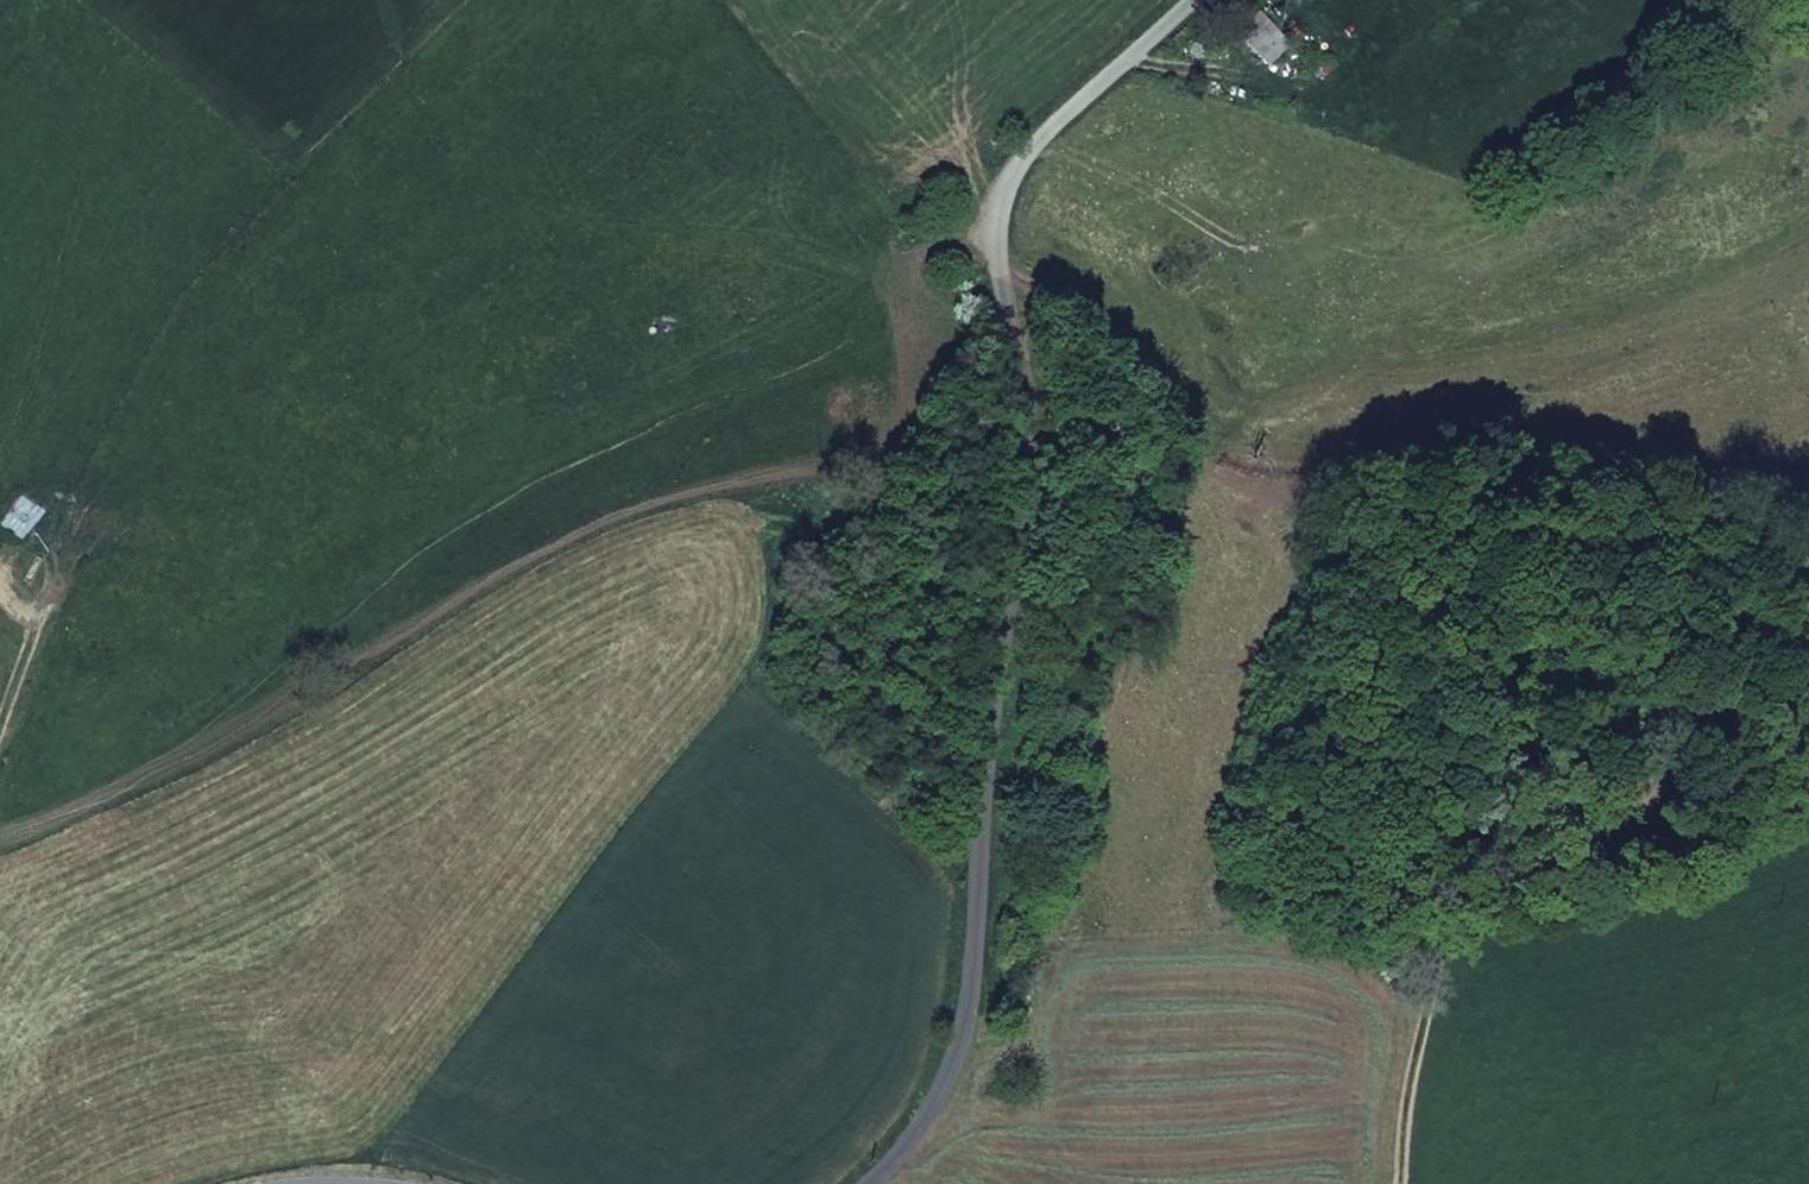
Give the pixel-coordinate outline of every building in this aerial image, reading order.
[(1239,34),(1263,66),(1289,46),(1261,13),(1239,34)]
